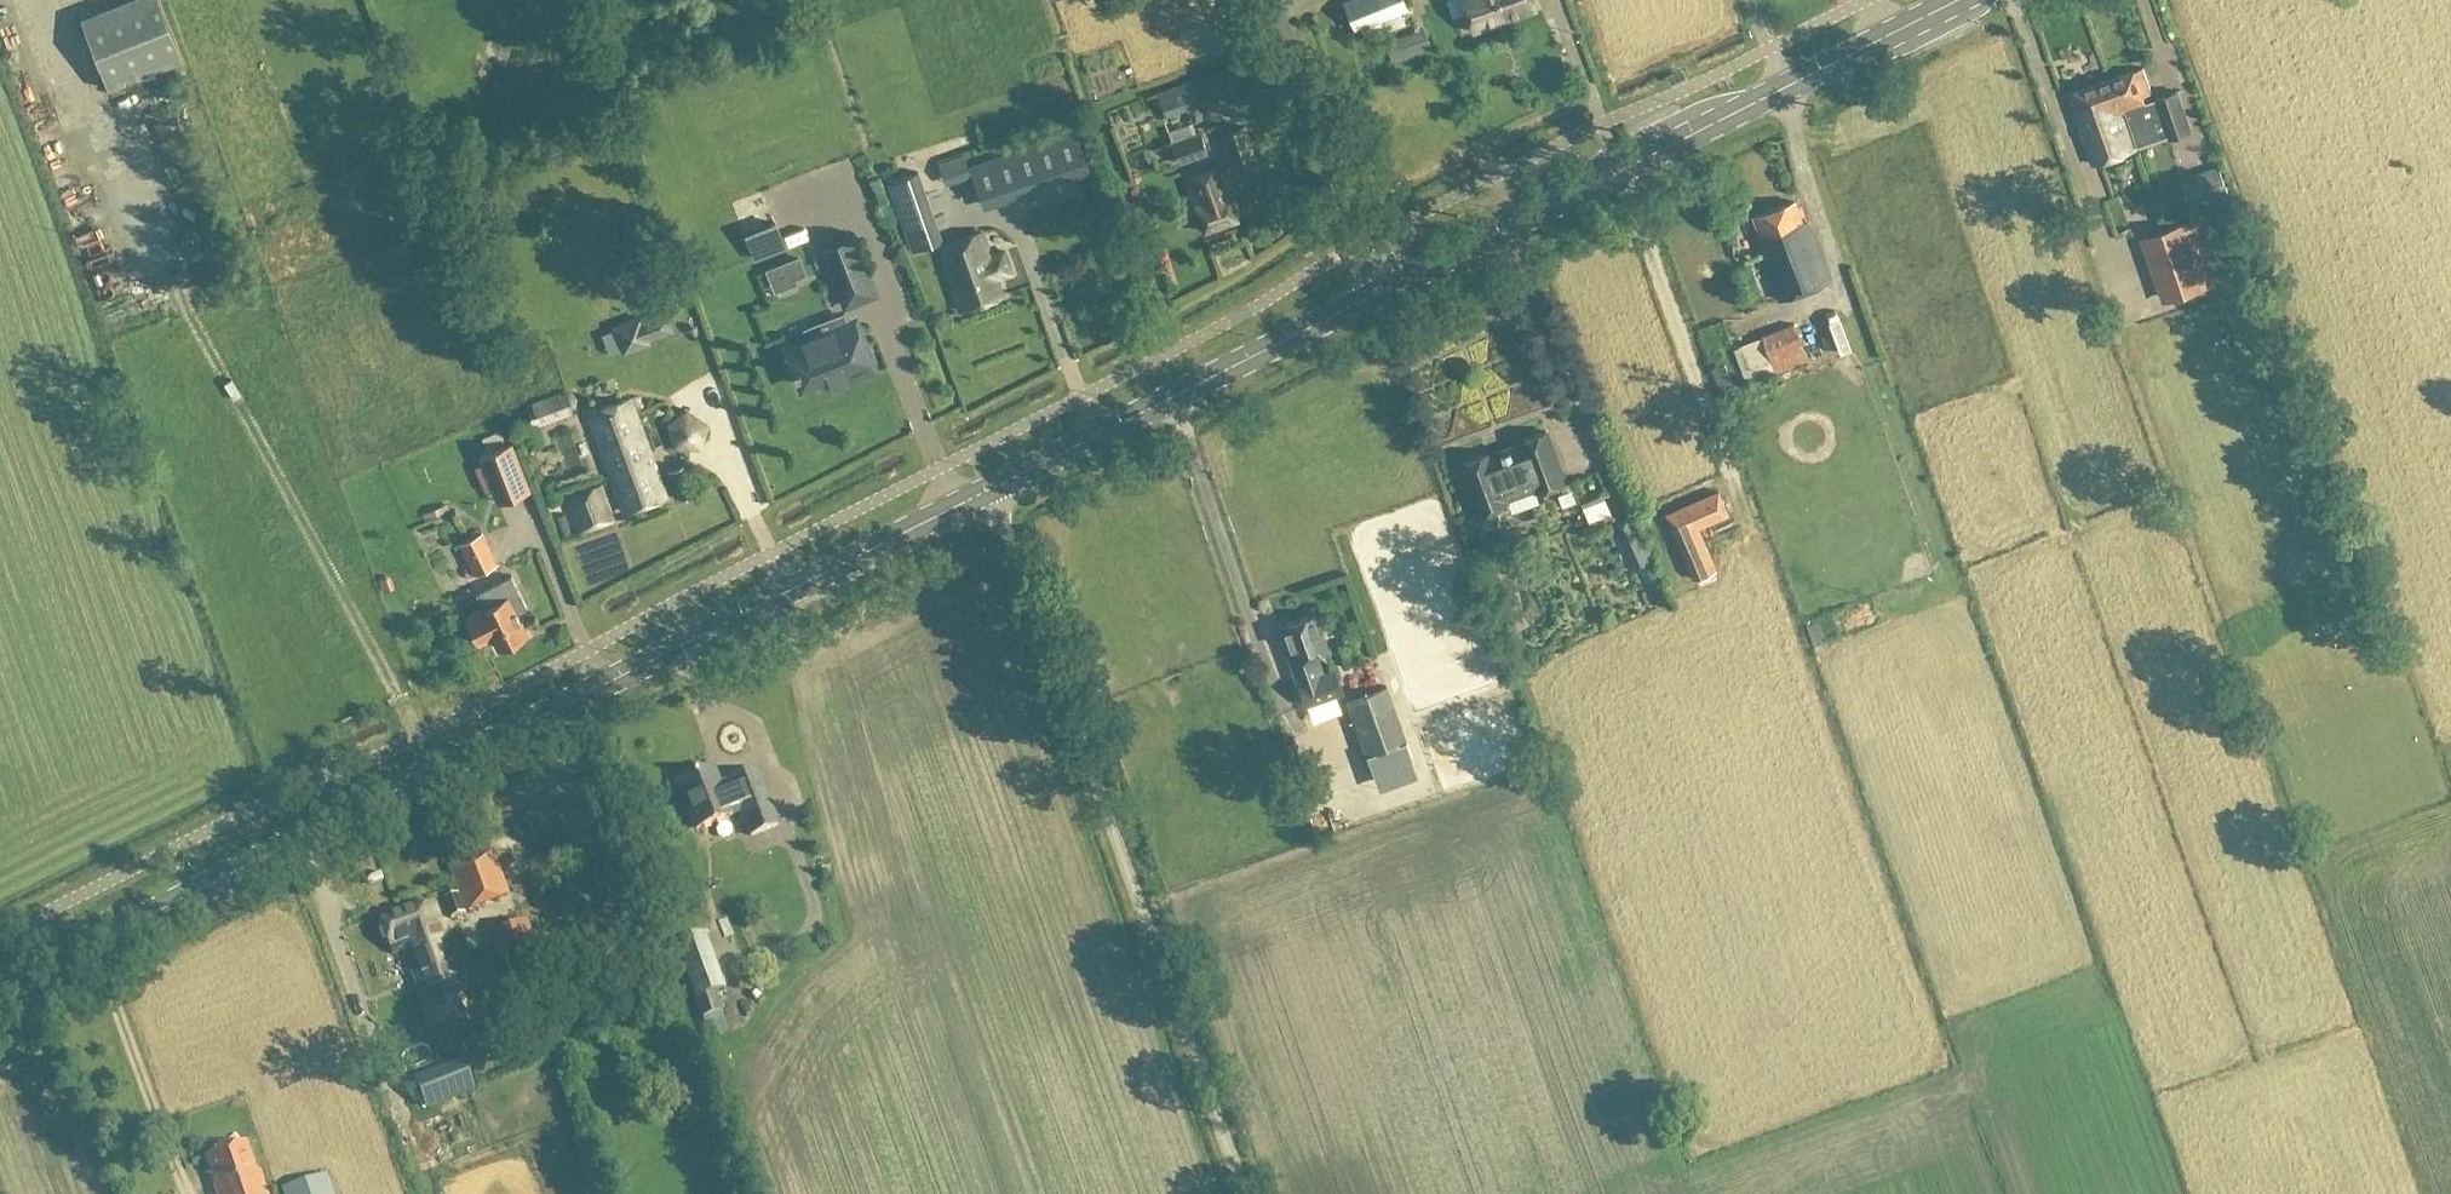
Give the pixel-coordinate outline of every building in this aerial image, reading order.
[(79,19),(107,90),(181,61),(157,0),(129,0),(79,19)] [(1343,5),(1354,33),(1405,13),(1400,0),(1354,0),(1343,5)] [(1493,0),(1457,0),(1470,35),(1502,23),(1493,0)] [(1502,23),(1535,11),(1531,0),(1493,0),(1502,23)] [(1423,28),(1384,43),(1391,64),(1431,50),(1423,28)] [(2142,69),(2108,80),(2122,126),(2123,126),(2119,114),(2123,112),(2136,148),(2166,137),(2167,140),(2188,133),(2175,90),(2143,101),(2140,93),(2149,91),(2142,69)] [(1225,71),(1155,97),(1164,119),(1235,95),(1225,71)] [(2108,80),(2067,93),(2091,166),(2132,152),(2123,126),(2122,126),(2108,80)] [(1255,162),(1244,129),(1222,137),(1233,169),(1255,162)] [(1199,133),(1171,142),(1178,166),(1207,158),(1199,133)] [(1071,134),(969,169),(983,208),(1085,172),(1071,134)] [(1183,181),(1192,206),(1191,207),(1200,233),(1238,220),(1220,168),(1183,181)] [(2217,173),(2181,185),(2189,208),(2225,196),(2217,173)] [(916,176),(887,186),(910,253),(940,243),(916,176)] [(1759,240),(1753,242),(1776,303),(1827,285),(1804,224),(1800,225),(1792,204),(1751,219),(1759,240)] [(1077,205),(1045,216),(1050,231),(1082,220),(1077,205)] [(108,218),(81,229),(90,251),(117,240),(108,218)] [(2184,224),(2139,240),(2161,304),(2206,288),(2184,224)] [(981,235),(937,249),(958,313),(1002,299),(981,235)] [(837,284),(864,273),(850,238),(823,249),(837,284)] [(798,259),(783,265),(790,281),(804,276),(798,259)] [(1844,352),(1854,347),(1839,310),(1828,315),(1844,352)] [(622,355),(648,345),(646,342),(671,332),(664,314),(640,323),(638,319),(612,330),(622,355)] [(870,368),(865,370),(858,351),(863,350),(853,324),(834,331),(829,321),(805,331),(811,346),(790,354),(788,349),(787,350),(801,386),(823,378),(827,387),(871,369),(870,368)] [(1791,325),(1759,339),(1773,375),(1800,364),(1801,367),(1808,364),(1791,325)] [(1722,367),(1710,371),(1718,391),(1730,387),(1722,367)] [(524,408),(533,431),(572,417),(563,394),(524,408)] [(662,498),(632,415),(626,401),(585,416),(620,514),(662,498)] [(665,427),(672,450),(700,450),(706,425),(684,412),(665,427)] [(486,451),(503,444),(499,433),(481,440),(486,451)] [(1498,519),(1495,510),(1505,506),(1503,503),(1533,491),(1534,495),(1562,484),(1543,434),(1515,445),(1516,448),(1487,460),(1486,456),(1457,467),(1466,489),(1463,490),(1468,505),(1471,504),(1476,517),(1478,516),(1481,525),(1488,528),(1495,526),(1498,519)] [(527,492),(522,478),(509,446),(479,457),(497,504),(527,492)] [(563,499),(575,536),(611,526),(600,488),(563,499)] [(1716,495),(1665,516),(1692,583),(1715,573),(1697,530),(1725,518),(1716,495)] [(1587,504),(1592,518),(1614,510),(1609,496),(1587,504)] [(446,506),(421,515),(423,521),(448,511),(446,506)] [(1634,517),(1607,528),(1626,573),(1638,568),(1645,584),(1655,580),(1648,564),(1653,563),(1634,517)] [(480,537),(457,547),(472,578),(496,567),(480,537)] [(473,596),(480,611),(466,618),(479,644),(492,638),(498,650),(523,637),(512,615),(523,610),(508,579),(473,596)] [(1283,644),(1293,679),(1302,707),(1340,696),(1333,673),(1316,678),(1310,658),(1326,653),(1316,617),(1281,627),(1286,644),(1283,644)] [(1405,743),(1385,688),(1344,703),(1364,758),(1405,743)] [(756,773),(720,787),(713,770),(677,785),(696,831),(740,814),(751,839),(778,828),(763,791),(756,773)] [(1364,814),(1385,808),(1381,795),(1360,800),(1364,814)] [(450,873),(466,913),(507,898),(492,857),(450,873)] [(463,916),(457,897),(443,902),(449,920),(463,916)] [(420,930),(451,1018),(472,1010),(434,905),(401,918),(407,934),(420,930)] [(407,934),(401,918),(380,925),(392,957),(403,952),(430,1026),(451,1018),(420,930),(407,934)] [(541,964),(527,923),(495,934),(499,946),(494,948),(504,976),(541,964)] [(725,990),(704,934),(675,945),(695,1001),(693,1002),(700,1020),(721,1012),(714,994),(725,990)] [(427,1108),(472,1090),(461,1063),(416,1081),(427,1108)] [(206,1158),(215,1188),(213,1188),(215,1193),(266,1193),(259,1173),(257,1174),(247,1144),(206,1158)] [(324,1178),(282,1192),(282,1193),(330,1193),(324,1178)]
